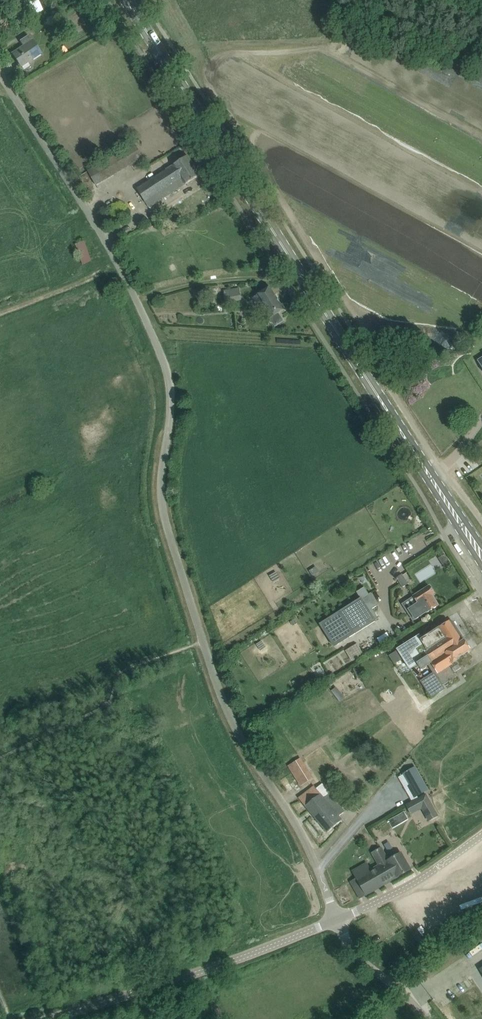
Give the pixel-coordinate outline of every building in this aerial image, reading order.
[(13,14),(19,25),(28,20),(22,9),(13,14)] [(21,66),(25,64),(41,53),(29,35),(19,41),(23,47),(13,54),(21,66)] [(134,145),(97,166),(88,171),(97,185),(96,184),(142,158),(134,145)] [(137,188),(149,208),(200,175),(188,156),(137,188)] [(83,264),(92,261),(84,240),(75,243),(83,264)] [(240,287),(223,290),(225,301),(241,299),(240,287)] [(264,305),(272,317),(285,310),(270,287),(252,298),(259,308),(264,305)] [(446,554),(438,558),(445,569),(452,564),(446,554)] [(403,586),(408,584),(402,575),(398,577),(403,586)] [(410,610),(416,620),(439,605),(433,596),(435,594),(430,585),(413,595),(419,604),(410,610)] [(370,611),(379,605),(372,593),(362,599),(361,598),(321,624),(335,646),(375,620),(370,611)] [(434,673),(422,681),(432,697),(445,689),(443,686),(457,677),(450,666),(453,664),(452,663),(460,659),(459,657),(471,650),(465,640),(463,641),(450,621),(422,639),(420,636),(398,650),(411,670),(419,665),(422,670),(429,665),(434,673)] [(364,655),(360,649),(355,653),(351,647),(346,651),(352,661),(364,655)] [(344,699),(336,687),(331,691),(340,702),(344,699)] [(301,758),(297,760),(288,765),(301,786),(314,778),(301,758)] [(412,787),(416,795),(427,789),(415,768),(405,774),(412,787)] [(344,812),(329,794),(323,786),(318,790),(314,786),(299,798),(327,833),(342,820),(339,816),(344,812)] [(407,790),(406,791),(410,798),(411,798),(416,795),(412,787),(407,790)] [(427,794),(413,801),(419,811),(424,808),(431,821),(439,816),(427,794)] [(388,819),(392,828),(409,819),(405,810),(388,819)] [(366,895),(385,884),(397,877),(411,870),(401,853),(388,861),(381,848),(373,853),(380,866),(371,871),(367,864),(353,871),(357,878),(350,882),(359,898),(366,895)]
